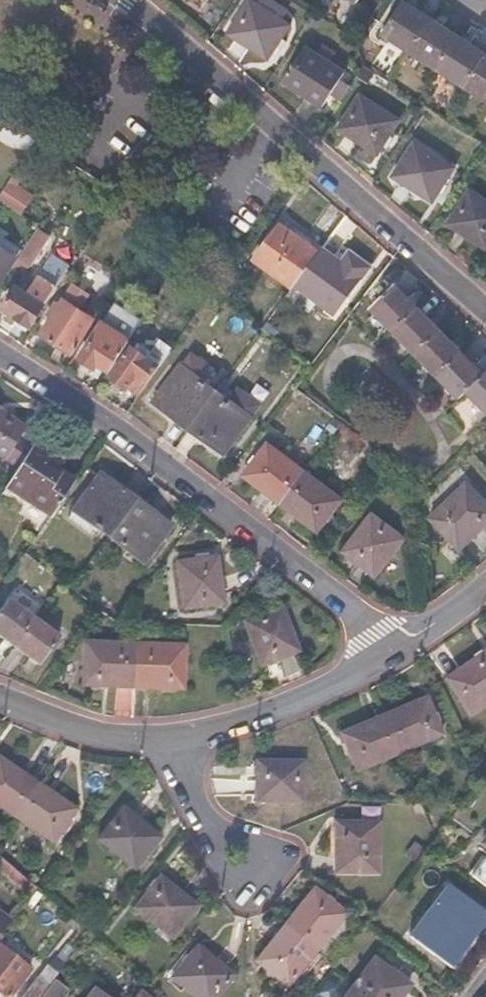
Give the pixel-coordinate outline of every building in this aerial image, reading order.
[(253,0),(249,0),(229,32),(268,57),(290,23),(253,0)] [(430,19),(404,2),(383,35),(408,51),(430,19)] [(457,36),(430,19),(408,51),(436,69),(457,36)] [(485,54),(457,36),(436,69),(464,87),(485,54)] [(344,70),(305,45),(283,79),(322,104),(344,70)] [(485,54),(464,87),(485,101),(485,55),(485,54)] [(401,117),(362,92),(340,126),(379,151),(401,117)] [(453,168),(412,142),(390,176),(430,203),(453,168)] [(0,197),(0,200),(21,213),(34,193),(11,179),(0,197)] [(468,190),(446,224),(485,249),(485,247),(485,201),(468,190)] [(279,225),(254,260),(291,288),(293,285),(318,253),(279,225)] [(50,235),(36,226),(9,270),(19,277),(29,262),(32,264),(50,235)] [(0,248),(0,277),(13,256),(0,248)] [(322,248),(318,253),(293,285),(332,316),(362,278),(322,248)] [(29,295),(15,286),(2,308),(30,326),(55,286),(57,288),(70,267),(54,258),(29,295)] [(436,375),(457,397),(465,389),(485,410),(485,369),(483,372),(461,350),(439,328),(417,306),(395,284),(370,307),(393,330),(414,353),(436,375)] [(55,301),(46,315),(50,318),(41,333),(70,352),(92,319),(77,309),(86,294),(71,285),(59,304),(55,301)] [(139,324),(107,304),(77,352),(81,354),(79,357),(96,368),(98,365),(109,372),(129,340),(139,324)] [(131,348),(129,340),(109,372),(114,375),(111,379),(125,387),(127,384),(140,392),(158,366),(134,350),(131,348)] [(171,349),(157,340),(150,350),(139,343),(134,350),(158,366),(171,349)] [(183,366),(180,365),(153,401),(187,427),(214,391),(202,381),(212,369),(192,354),(183,366)] [(229,402),(214,391),(187,427),(223,454),(259,404),(239,389),(229,402)] [(1,461),(22,428),(0,414),(0,460),(1,461)] [(47,454),(31,443),(3,487),(48,518),(70,481),(42,462),(47,454)] [(266,443),(243,475),(279,503),(317,532),(342,499),(304,471),(266,443)] [(98,473),(71,511),(106,536),(133,500),(98,473)] [(429,515),(458,547),(485,522),(485,502),(468,482),(429,515)] [(169,526),(133,500),(106,536),(142,563),(169,526)] [(404,540),(370,514),(342,551),(376,577),(404,540)] [(214,557),(175,563),(181,610),(221,604),(214,557)] [(0,608),(0,638),(11,646),(38,665),(58,637),(31,618),(5,600),(0,608)] [(280,609),(241,624),(258,667),(297,652),(280,609)] [(133,644),(82,642),(81,686),(131,688),(181,690),(182,647),(133,644)] [(444,680),(468,716),(485,703),(485,651),(485,650),(444,680)] [(424,698),(382,716),(339,735),(354,772),(397,753),(439,735),(424,698)] [(10,816),(49,842),(71,811),(33,784),(0,762),(0,810),(10,816)] [(302,763),(254,763),(255,803),(302,803),(302,763)] [(157,839),(120,809),(96,840),(133,870),(157,839)] [(374,824),(334,823),(333,874),(373,874),(374,824)] [(472,876),(485,887),(485,857),(472,876)] [(195,907),(158,877),(132,911),(169,941),(195,907)] [(19,878),(12,887),(26,900),(34,891),(19,878)] [(447,885),(408,936),(450,968),(485,920),(485,914),(447,885)] [(344,914),(313,890),(284,925),(255,962),(286,988),(316,951),(317,948),(328,935),(344,914)] [(8,923),(0,916),(0,933),(8,923)] [(337,942),(328,935),(317,948),(326,955),(337,942)] [(196,947),(170,979),(192,996),(215,996),(232,976),(196,947)] [(3,996),(7,996),(27,971),(0,949),(0,994),(3,996)] [(374,958),(344,996),(401,996),(410,985),(374,958)] [(35,978),(20,996),(39,996),(56,976),(46,968),(37,980),(35,978)]
